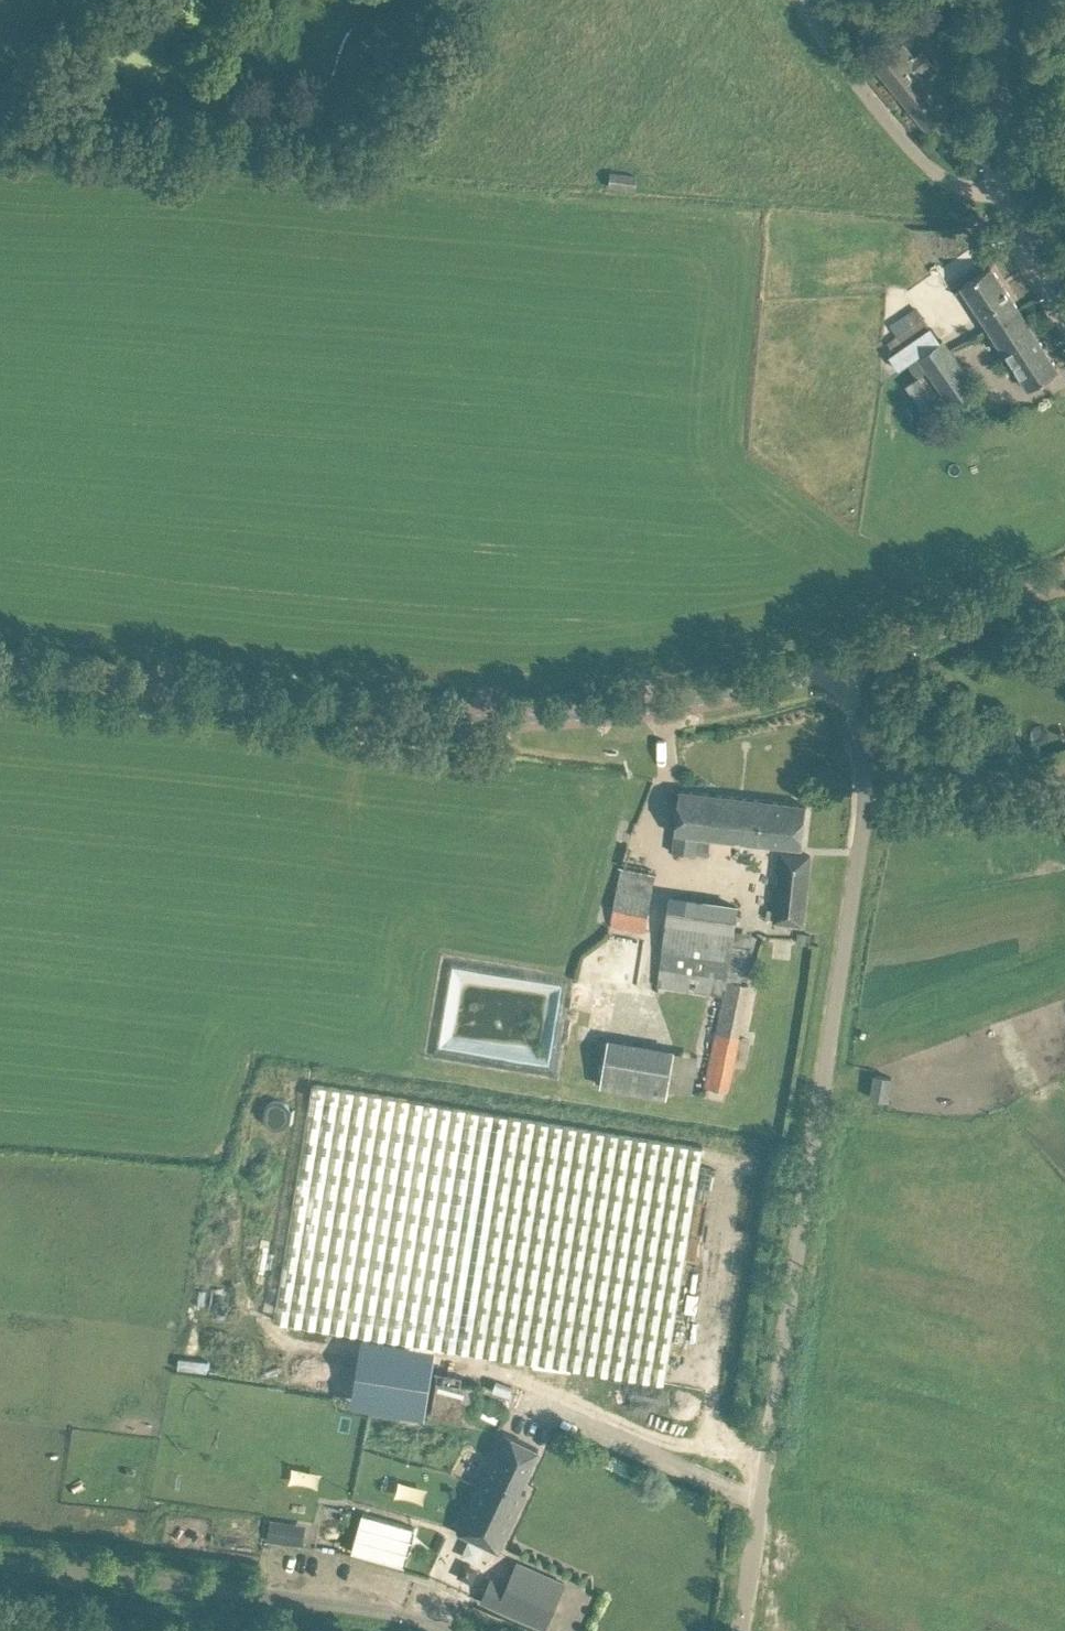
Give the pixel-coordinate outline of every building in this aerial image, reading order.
[(903,43),(876,65),(928,128),(955,106),(945,92),(952,86),(923,50),(915,56),(903,43)] [(607,186),(633,190),(636,174),(609,170),(607,186)] [(962,285),(989,326),(1019,307),(992,265),(967,281),(962,285)] [(931,325),(929,326),(916,307),(889,325),(896,335),(887,341),(894,351),(889,354),(899,369),(917,356),(941,340),(931,325)] [(1019,307),(989,326),(1029,388),(1041,381),(1059,369),(1019,307)] [(917,356),(950,404),(976,386),(943,338),(941,340),(917,356)] [(907,384),(930,418),(942,409),(919,375),(907,384)] [(672,851),(696,854),(696,851),(709,853),(711,836),(802,846),(807,804),(680,789),(677,811),(675,831),(672,851)] [(773,920),(803,923),(811,854),(781,851),(773,920)] [(611,925),(645,931),(656,874),(622,868),(611,925)] [(715,1038),(705,1085),(727,1089),(749,983),(742,982),(750,943),(733,940),(740,905),(719,901),(672,894),(657,984),(713,993),(723,995),(715,1038)] [(600,1085),(666,1096),(674,1047),(608,1036),(600,1085)] [(871,1096),(888,1098),(892,1076),(875,1074),(871,1096)] [(313,1083),(275,1318),(389,1337),(468,1350),(665,1382),(703,1146),(313,1083)] [(701,1372),(734,1377),(751,1251),(734,1249),(734,1252),(718,1250),(701,1372)] [(389,1337),(377,1403),(457,1417),(458,1410),(477,1413),(481,1387),(462,1383),(468,1350),(389,1337)] [(485,1473),(482,1480),(482,1481),(459,1530),(499,1549),(527,1490),(520,1487),(539,1447),(505,1431),(485,1473)] [(309,1542),(313,1523),(275,1514),(270,1533),(309,1542)] [(565,1582),(517,1561),(498,1605),(545,1626),(565,1582)]
